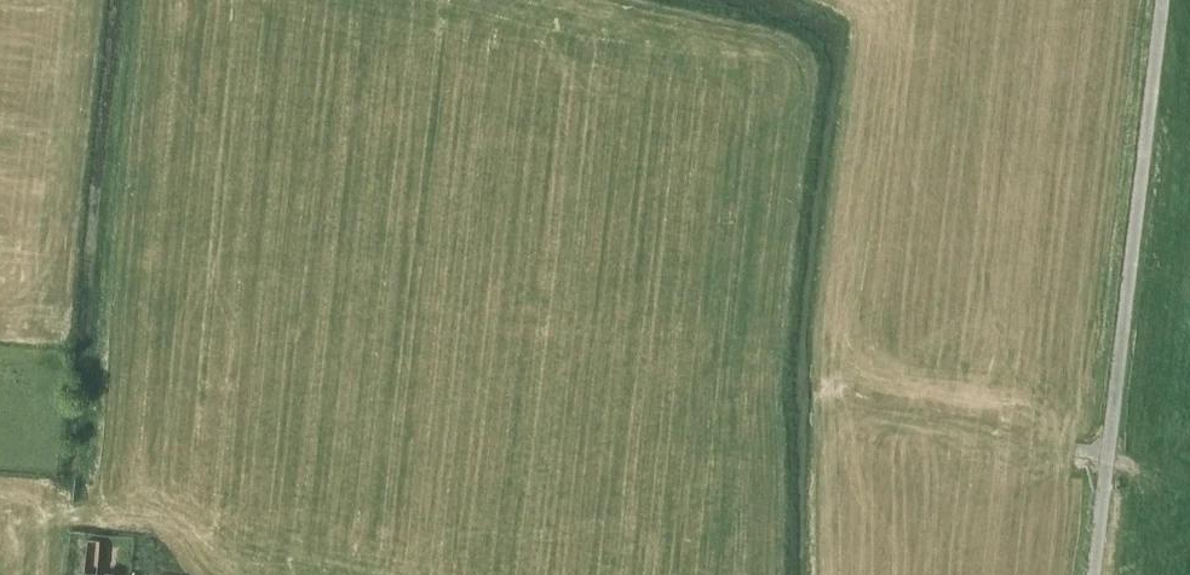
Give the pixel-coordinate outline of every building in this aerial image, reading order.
[(108,561),(107,574),(118,574),(118,561),(108,561)] [(184,570),(152,567),(152,574),(184,574),(184,570)]
